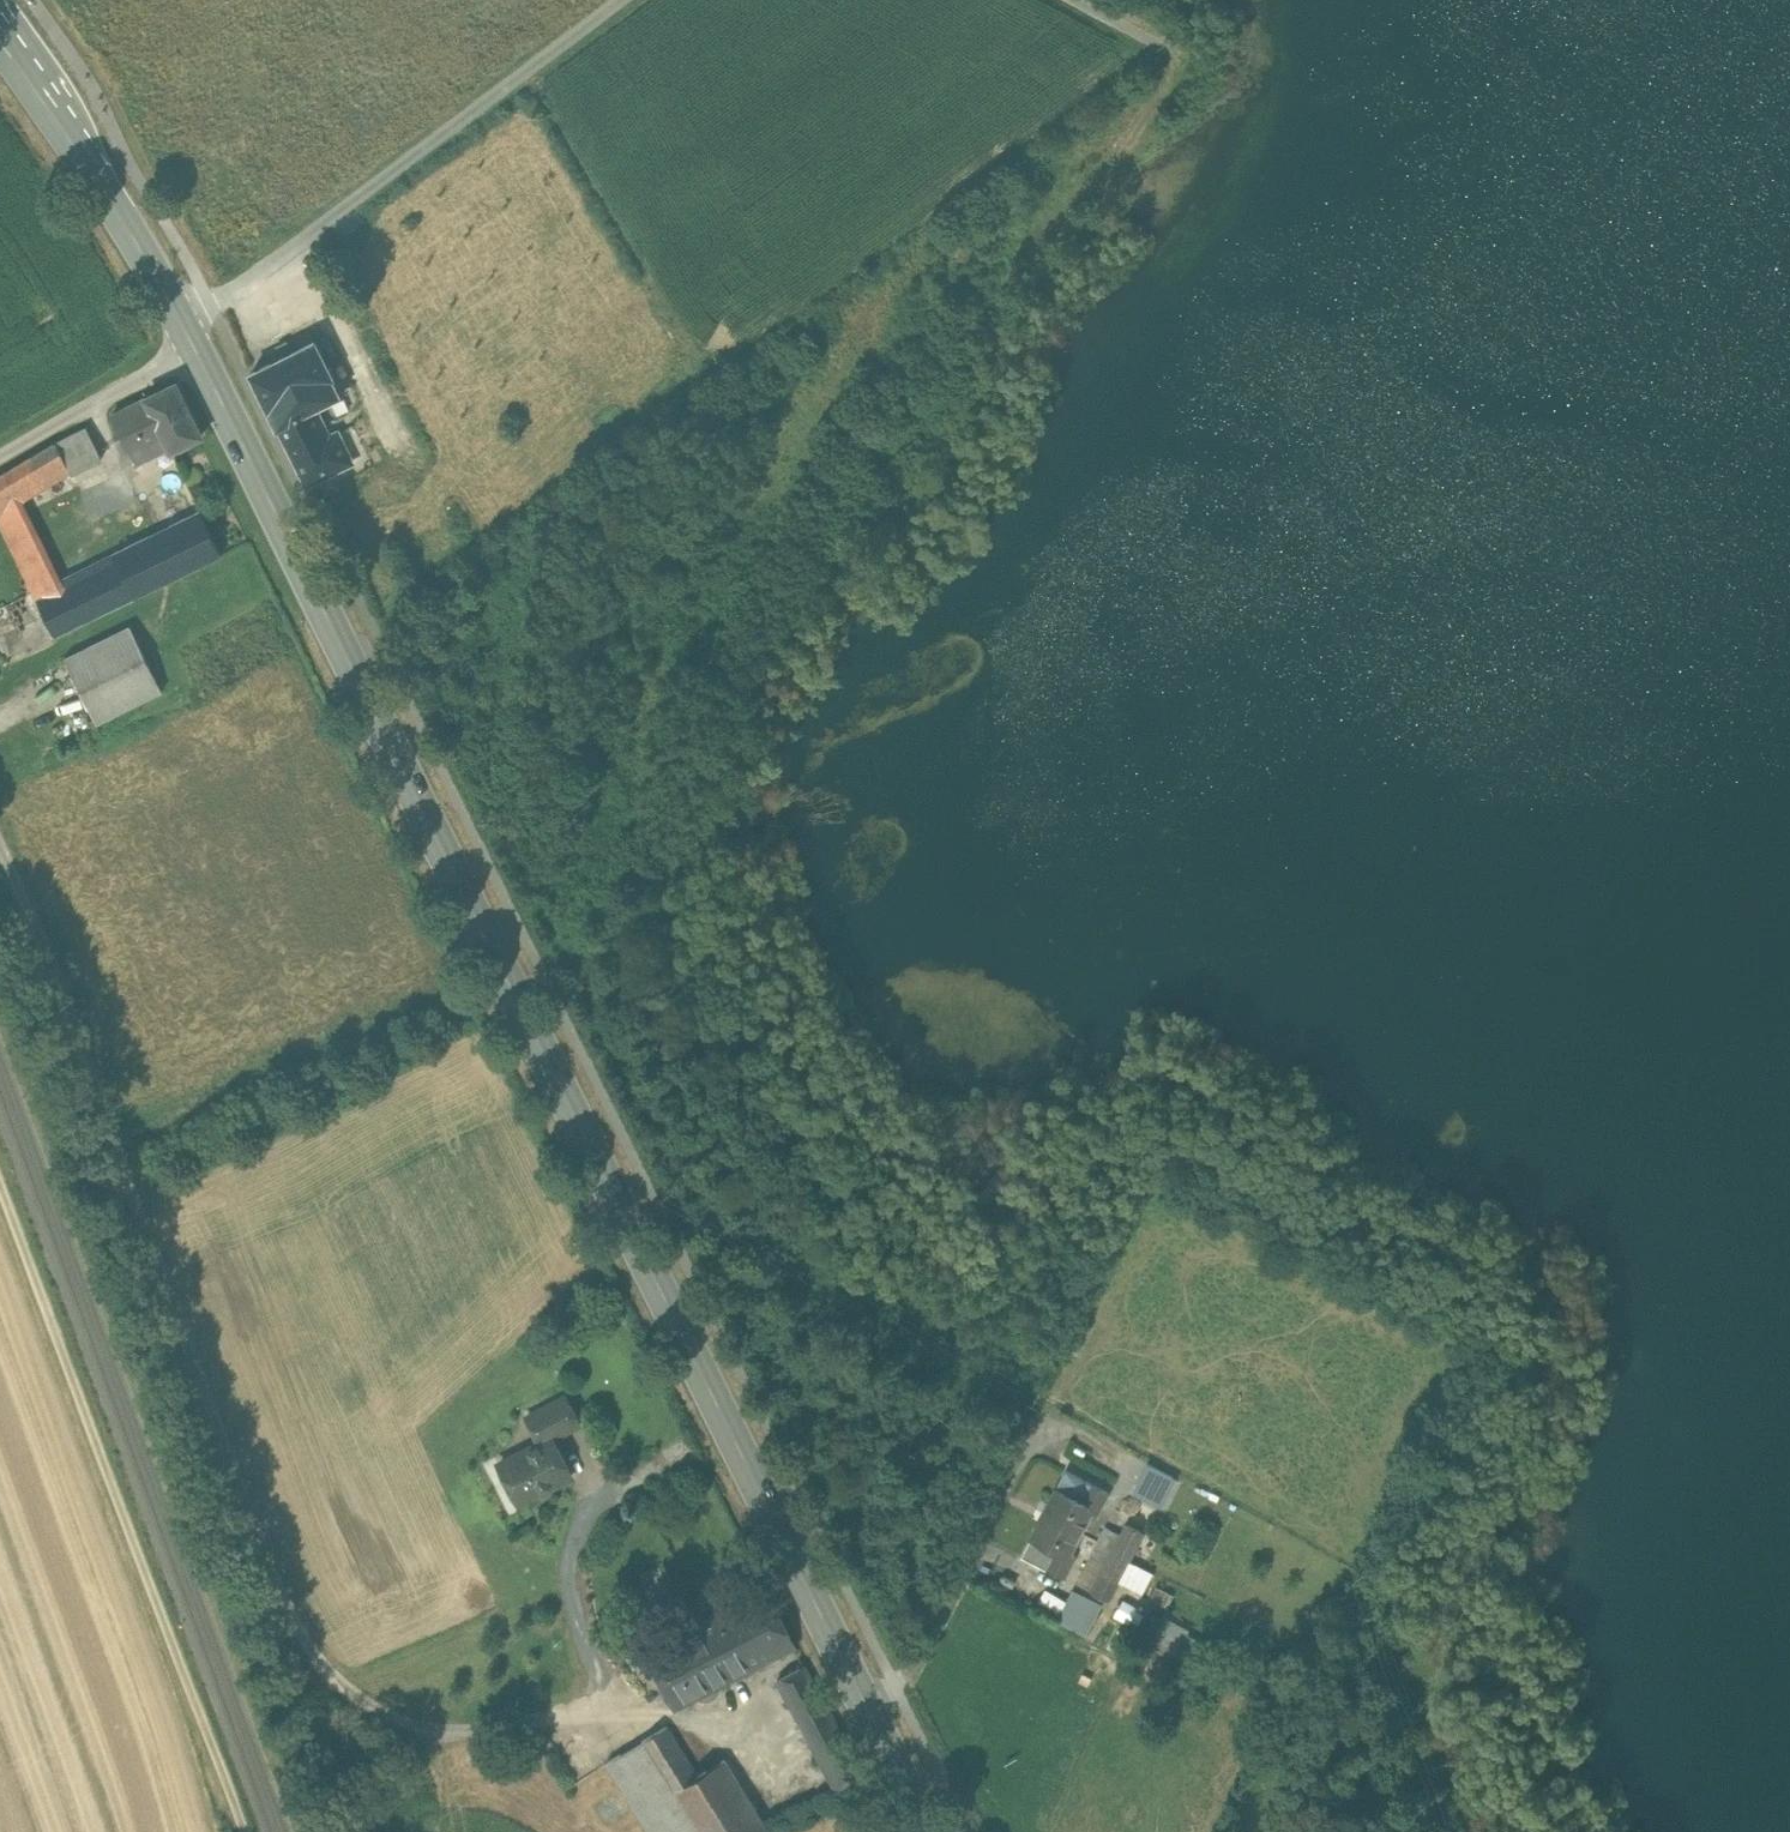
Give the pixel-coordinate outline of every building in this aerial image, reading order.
[(314,341),(253,372),(293,453),(330,436),(316,407),(329,401),(341,395),(331,375),(314,341)] [(176,382),(112,414),(137,464),(171,448),(171,450),(202,435),(176,382)] [(87,426),(57,441),(72,471),(103,457),(87,426)] [(330,436),(293,453),(308,482),(352,460),(338,432),(330,436)] [(72,471),(57,441),(33,455),(47,484),(72,471)] [(33,455),(8,470),(22,499),(47,484),(33,455)] [(8,470),(0,475),(0,521),(34,591),(58,580),(18,501),(22,499),(8,470)] [(222,553),(201,510),(184,518),(204,562),(222,553)] [(184,518),(114,552),(135,596),(151,589),(150,588),(204,562),(184,518)] [(58,580),(34,591),(56,635),(135,596),(114,552),(58,580)] [(162,689),(131,625),(66,657),(98,721),(162,689)] [(566,1396),(527,1416),(541,1442),(552,1436),(553,1438),(580,1424),(566,1396)] [(541,1442),(505,1460),(517,1483),(515,1489),(519,1497),(525,1499),(572,1474),(565,1460),(562,1459),(559,1454),(560,1450),(553,1438),(552,1436),(541,1442)] [(1161,1504),(1176,1473),(1144,1458),(1129,1490),(1161,1504)] [(1109,1492),(1067,1470),(1044,1512),(1081,1531),(1091,1511),(1097,1514),(1109,1492)] [(1081,1531),(1044,1512),(1022,1555),(1065,1577),(1076,1554),(1070,1551),(1081,1531)] [(1144,1532),(1127,1523),(1121,1533),(1114,1548),(1131,1557),(1144,1532)] [(1121,1533),(1106,1525),(1098,1540),(1114,1548),(1121,1533)] [(1098,1540),(1090,1536),(1082,1550),(1091,1555),(1077,1582),(1092,1590),(1114,1548),(1098,1540)] [(1092,1590),(1109,1599),(1117,1583),(1126,1567),(1131,1557),(1114,1548),(1092,1590)] [(1172,1565),(1171,1567),(1178,1571),(1180,1569),(1184,1571),(1191,1558),(1179,1552),(1172,1565)] [(1126,1567),(1117,1583),(1131,1590),(1139,1573),(1126,1567)] [(1173,1595),(1156,1586),(1150,1597),(1167,1606),(1173,1595)] [(766,1588),(648,1650),(676,1704),(794,1643),(766,1588)] [(1093,1601),(1072,1590),(1065,1602),(1086,1613),(1093,1601)] [(831,1712),(804,1663),(778,1678),(836,1787),(861,1773),(831,1712)] [(667,1724),(607,1760),(651,1831),(770,1831),(725,1758),(698,1774),(667,1724)]
